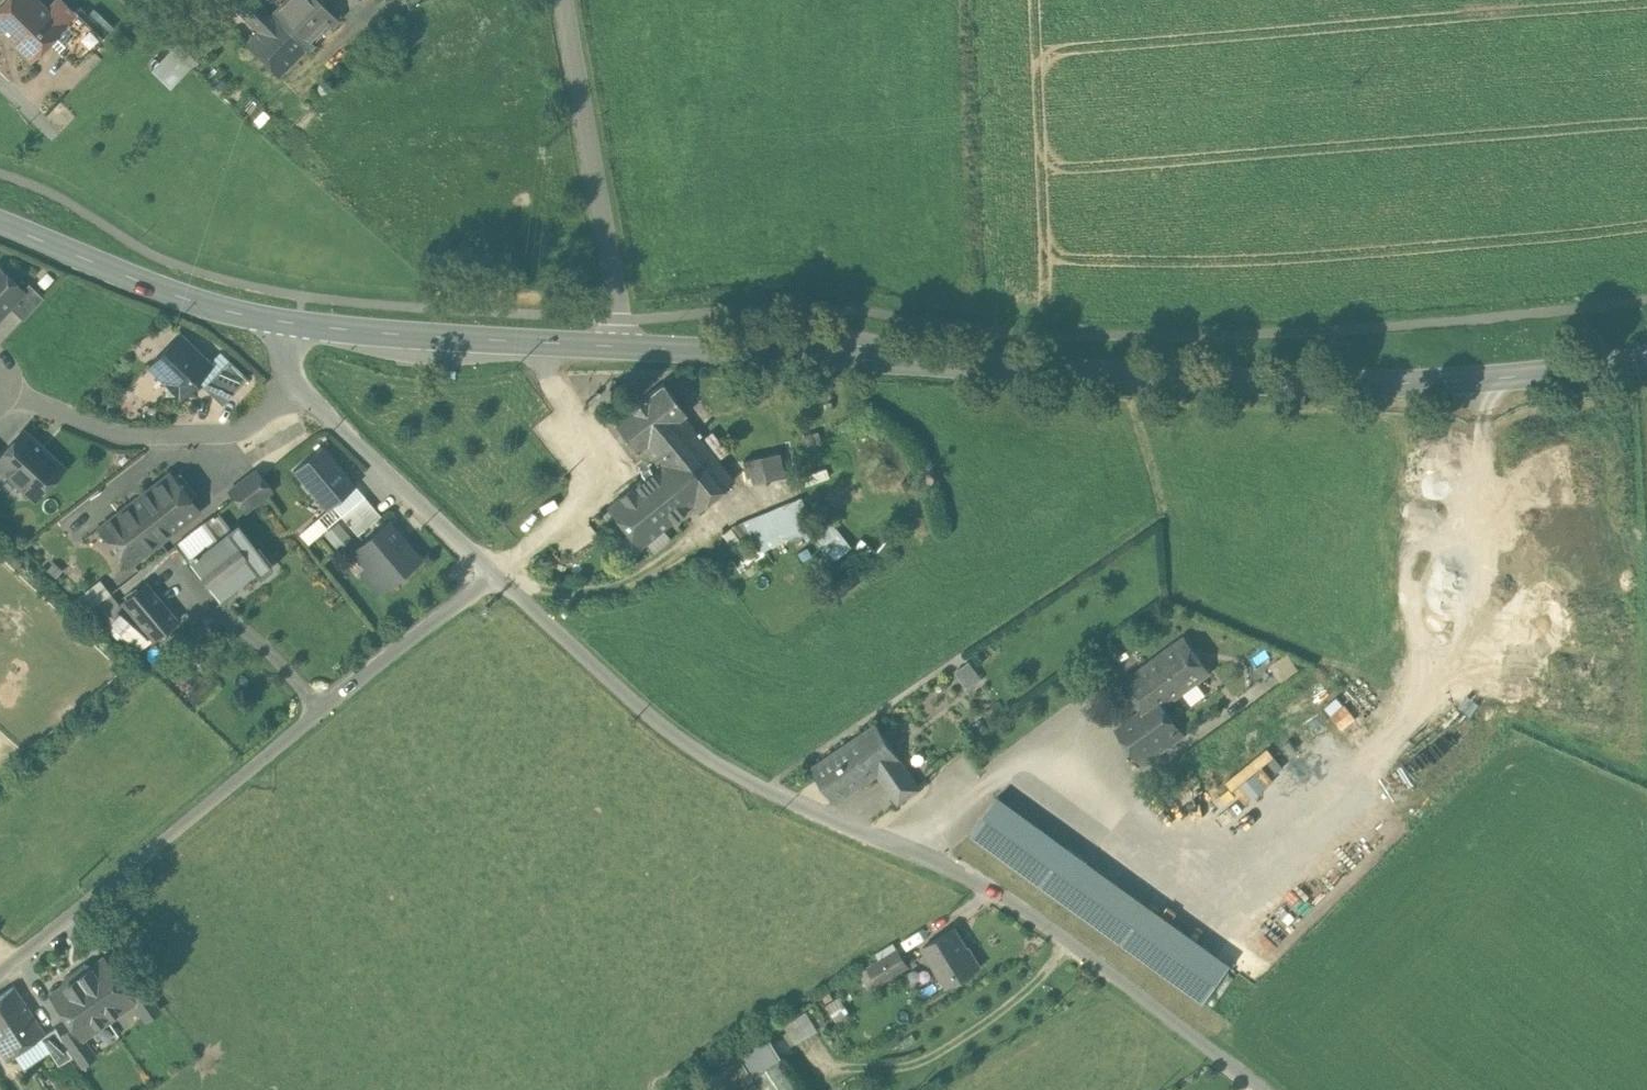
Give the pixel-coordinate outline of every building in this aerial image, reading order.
[(38,0),(7,0),(0,7),(0,27),(32,58),(49,40),(77,11),(76,10),(65,0),(57,0),(48,9),(38,0)] [(262,36),(278,19),(256,0),(221,0),(262,36)] [(288,7),(319,35),(334,17),(314,0),(294,0),(288,7)] [(77,11),(49,40),(76,66),(109,33),(81,6),(76,10),(77,11)] [(319,35),(288,7),(278,19),(262,36),(255,44),(286,72),(319,35)] [(209,45),(191,28),(150,69),(167,87),(209,45)] [(9,306),(23,291),(22,290),(0,270),(0,315),(9,306)] [(29,283),(22,290),(23,291),(9,306),(23,320),(44,297),(29,283)] [(210,363),(180,334),(150,365),(166,380),(166,394),(196,393),(196,379),(210,363)] [(248,377),(229,359),(221,367),(241,385),(248,377)] [(221,367),(203,386),(223,404),(241,385),(221,367)] [(663,382),(612,420),(636,451),(642,446),(682,415),(686,412),(663,382)] [(734,479),(682,415),(642,446),(658,465),(690,504),(695,510),(734,479)] [(23,430),(1,454),(0,455),(0,465),(30,493),(43,479),(48,483),(63,467),(23,430)] [(354,484),(323,445),(295,467),(326,506),(354,484)] [(787,474),(781,451),(762,455),(767,479),(787,474)] [(762,455),(742,460),(748,483),(767,479),(762,455)] [(658,465),(631,487),(631,486),(621,494),(621,495),(608,505),(640,544),(690,504),(658,465)] [(255,469),(229,490),(245,510),(271,490),(255,469)] [(169,472),(128,503),(159,543),(161,541),(160,540),(199,510),(169,472)] [(365,496),(342,515),(358,534),(381,515),(365,496)] [(797,499),(743,521),(761,545),(811,518),(797,499)] [(159,543),(128,503),(99,526),(130,565),(159,543)] [(218,511),(176,543),(219,599),(282,550),(252,512),(231,528),(218,511)] [(853,549),(830,517),(812,529),(835,561),(853,549)] [(390,525),(358,552),(371,567),(364,574),(377,590),(416,557),(390,525)] [(148,641),(101,577),(85,589),(131,653),(148,641)] [(175,620),(145,584),(124,601),(154,637),(175,620)] [(1148,713),(1158,706),(1181,690),(1195,679),(1207,671),(1184,639),(1147,666),(1125,682),(1126,683),(1124,684),(1126,686),(1127,685),(1148,713)] [(1140,656),(1119,672),(1125,682),(1147,666),(1140,656)] [(969,670),(961,677),(969,688),(977,681),(969,670)] [(1195,679),(1181,690),(1192,704),(1206,694),(1195,679)] [(1158,706),(1148,713),(1124,730),(1139,750),(1150,742),(1150,743),(1173,726),(1158,706)] [(877,723),(813,766),(837,801),(879,773),(901,758),(877,723)] [(922,788),(901,758),(879,773),(900,803),(922,788)] [(1087,863),(998,797),(972,833),(1061,899),(1087,863)] [(1230,965),(1087,863),(1061,899),(1204,1001),(1230,965)] [(954,928),(923,946),(948,986),(980,966),(968,947),(966,948),(954,928)] [(899,949),(869,968),(878,983),(908,964),(899,949)] [(92,968),(79,977),(108,1019),(134,1001),(127,991),(105,959),(92,968)] [(63,983),(65,987),(79,977),(92,968),(90,965),(86,964),(64,978),(63,983)] [(878,983),(869,968),(858,974),(867,989),(878,983)] [(108,1019),(79,977),(65,987),(52,996),(75,1028),(82,1037),(108,1019)] [(140,982),(127,991),(134,1001),(147,1020),(160,1011),(140,982)] [(13,989),(0,998),(0,1047),(9,1060),(18,1054),(37,1041),(45,1036),(13,989)] [(839,1022),(852,1015),(840,994),(827,1002),(839,1022)] [(794,1043),(819,1027),(806,1007),(781,1022),(794,1043)] [(82,1037),(75,1028),(62,1037),(83,1065),(95,1056),(82,1037)] [(766,1031),(736,1049),(760,1089),(761,1089),(802,1089),(766,1031)] [(74,1058),(61,1037),(50,1043),(63,1064),(74,1058)] [(37,1041),(18,1054),(24,1062),(43,1049),(37,1041)] [(736,1049),(701,1070),(714,1089),(759,1089),(760,1089),(736,1049)]
